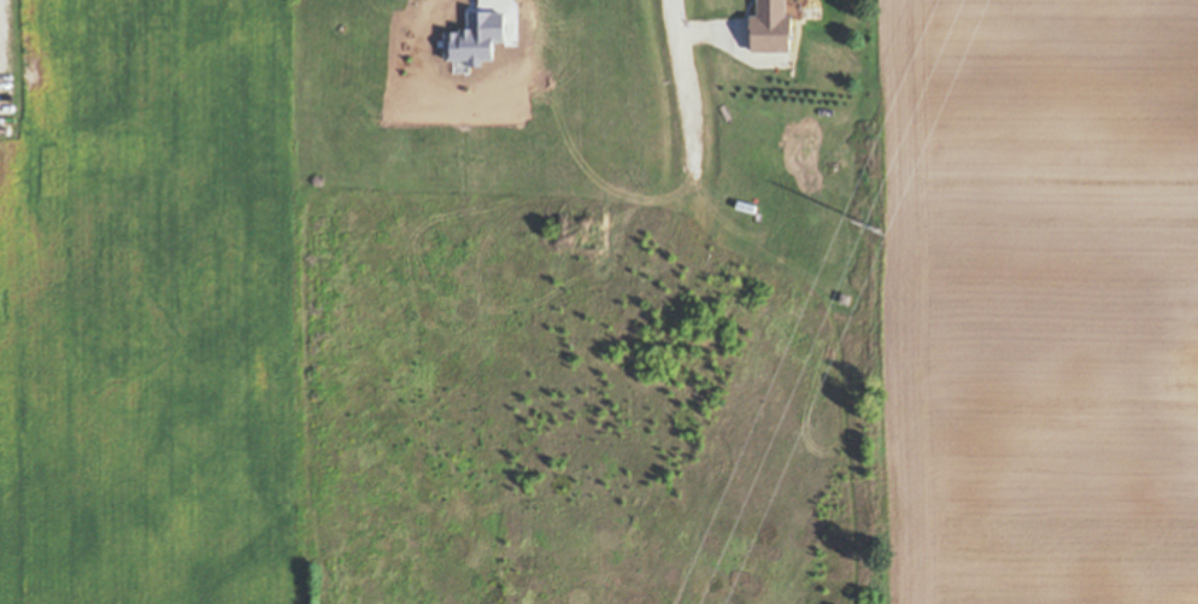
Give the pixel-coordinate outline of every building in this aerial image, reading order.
[(758,13),(758,0),(785,0),(785,13),(789,13),(791,13),(791,17),(791,18),(792,37),(789,37),(789,51),(753,51),(753,25),(751,25),(751,13),(758,13)] [(785,13),(785,0),(809,0),(809,2),(809,4),(805,4),(805,5),(804,5),(804,4),(803,4),(803,18),(791,18),(791,17),(791,13),(789,13),(785,13)] [(804,4),(804,5),(805,5),(805,4),(809,4),(809,7),(810,7),(811,7),(812,7),(812,8),(814,8),(815,10),(815,11),(815,12),(815,13),(815,14),(815,16),(814,16),(814,17),(812,17),(812,18),(811,18),(810,18),(809,18),(809,22),(803,22),(803,33),(792,33),(791,18),(803,18),(803,4),(804,4)]
